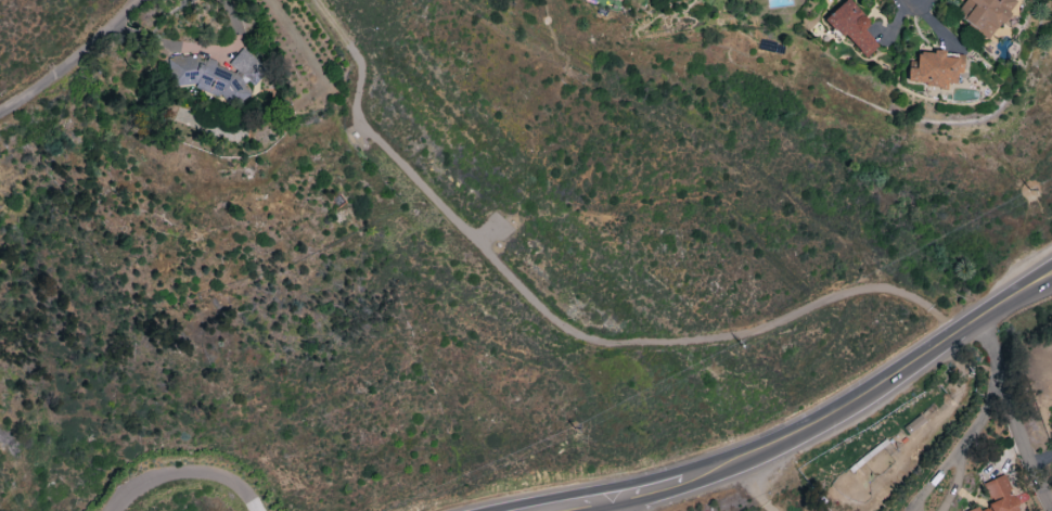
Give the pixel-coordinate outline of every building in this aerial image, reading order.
[(878,45),(862,28),(869,22),(849,0),(844,0),(825,18),(864,59),(878,45)] [(991,39),(1008,12),(1015,0),(964,0),(955,15),(991,39)] [(169,83),(174,85),(193,85),(198,89),(206,92),(215,99),(225,102),(230,102),(241,106),(252,91),(252,88),(265,73),(267,67),(242,47),(229,64),(223,68),(208,56),(202,63),(193,55),(183,56),(169,56),(169,83)] [(963,54),(916,51),(915,68),(906,67),(905,83),(946,87),(946,83),(954,83),(955,73),(962,73),(963,54)] [(1005,474),(984,482),(991,503),(970,510),(1018,510),(1005,474)]
